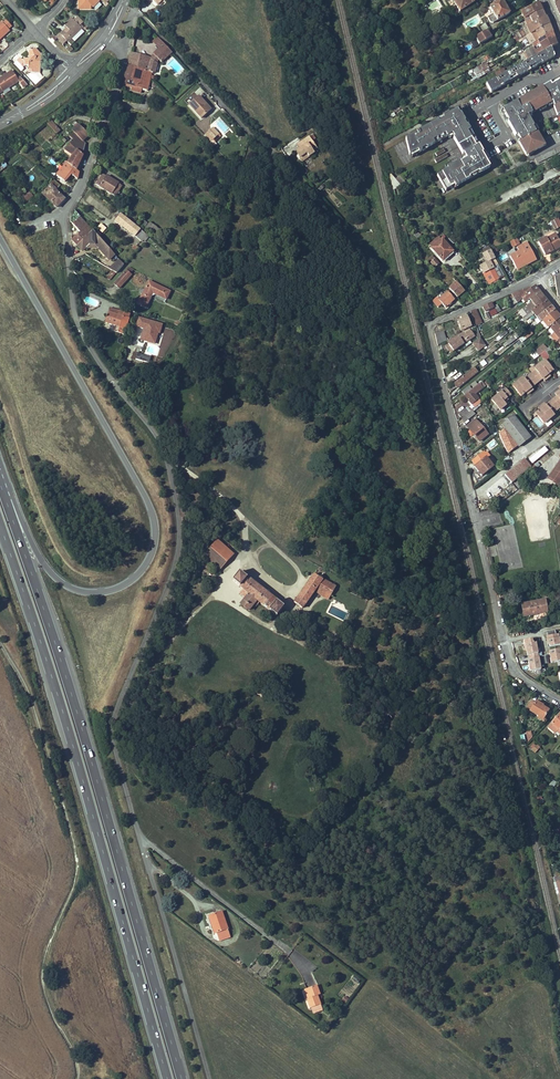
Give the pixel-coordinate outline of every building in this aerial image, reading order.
[(99,1),(98,0),(79,0),(79,9),(88,9),(91,6),(93,7),(99,1)] [(471,0),(450,0),(459,15),(475,5),(471,0)] [(493,16),(497,23),(510,15),(502,1),(489,8),(493,16)] [(528,16),(542,10),(540,6),(539,4),(520,14),(523,19),(526,18),(528,16)] [(532,23),(545,17),(542,10),(528,16),(530,20),(528,21),(529,23),(531,22),(532,23)] [(491,25),(493,25),(497,23),(493,16),(488,19),(491,25)] [(534,32),(549,24),(545,17),(532,23),(529,25),(526,27),(529,34),(530,34),(534,32)] [(74,21),(71,18),(63,25),(67,29),(70,32),(66,35),(65,34),(62,37),(68,43),(82,29),(79,26),(76,22),(75,21),(74,21)] [(0,25),(0,40),(10,31),(9,30),(12,27),(6,21),(3,24),(2,23),(0,25)] [(477,27),(481,35),(487,31),(488,30),(484,23),(477,27)] [(539,40),(552,33),(549,24),(534,32),(539,40)] [(82,29),(68,43),(71,45),(85,32),(82,29)] [(491,38),(487,31),(481,35),(475,38),(479,45),(491,38)] [(549,41),(554,38),(552,33),(539,40),(537,41),(539,45),(548,40),(549,41)] [(535,42),(530,34),(529,34),(525,37),(530,45),(533,43),(535,42)] [(66,49),(70,46),(61,37),(58,41),(66,49)] [(171,53),(157,37),(152,42),(158,48),(155,51),(153,54),(158,59),(161,62),(171,53)] [(374,45),(381,40),(379,37),(372,43),(374,45)] [(550,50),(558,46),(554,38),(549,41),(548,40),(539,45),(542,50),(536,53),(534,48),(524,54),(529,62),(550,50)] [(40,69),(41,62),(42,60),(40,58),(42,56),(35,49),(33,51),(30,51),(29,58),(32,58),(31,60),(29,60),(24,60),(23,61),(20,58),(17,61),(23,69),(25,66),(29,67),(29,70),(35,71),(35,68),(40,69)] [(478,58),(487,53),(485,50),(483,52),(482,51),(476,55),(478,58)] [(498,80),(486,86),(491,96),(501,89),(524,76),(554,60),(550,50),(529,62),(527,63),(507,75),(498,80)] [(156,63),(150,58),(144,57),(130,54),(127,66),(133,67),(151,72),(154,73),(156,66),(157,63),(156,63)] [(529,62),(524,54),(519,57),(522,64),(526,62),(527,63),(529,62)] [(470,69),(485,61),(483,58),(469,66),(470,69)] [(477,78),(485,74),(483,72),(488,69),(489,67),(486,63),(473,70),(477,78)] [(147,90),(150,79),(151,74),(151,72),(133,67),(127,66),(124,79),(123,84),(147,90)] [(495,74),(498,80),(507,75),(503,69),(495,74)] [(19,82),(23,89),(27,86),(20,78),(17,79),(13,71),(0,78),(0,93),(3,91),(4,94),(10,91),(8,88),(19,82)] [(501,111),(526,156),(544,146),(527,117),(552,103),(557,116),(559,115),(559,77),(501,111)] [(211,110),(199,97),(189,106),(201,119),(202,118),(211,110)] [(465,159),(436,175),(446,193),(490,167),(483,155),(483,154),(484,154),(477,141),(472,134),(461,114),(460,114),(460,115),(457,110),(405,139),(410,158),(451,135),(456,143),(460,150),(465,159)] [(59,131),(50,121),(47,124),(56,134),(59,131)] [(88,135),(79,124),(75,127),(72,131),(73,131),(82,141),(83,140),(88,135)] [(219,134),(213,128),(207,133),(213,140),(219,134)] [(82,155),(85,143),(83,140),(82,141),(73,131),(68,135),(73,140),(65,149),(72,154),(73,155),(68,163),(76,170),(82,155)] [(213,140),(207,133),(204,136),(210,143),(213,140)] [(316,148),(309,136),(301,142),(303,146),(300,149),(295,152),(298,158),(306,153),(308,157),(314,153),(312,151),(316,148)] [(546,150),(559,145),(559,139),(544,144),(546,150)] [(542,161),(556,154),(554,149),(552,150),(547,153),(540,156),(542,161)] [(301,161),(308,157),(306,153),(298,158),(301,161)] [(434,160),(436,163),(448,157),(446,154),(434,160)] [(77,179),(79,172),(76,170),(68,163),(67,163),(57,175),(65,182),(70,176),(72,178),(73,176),(77,179)] [(118,192),(122,186),(102,174),(98,181),(96,184),(115,196),(117,193),(118,194),(119,193),(118,192)] [(559,177),(549,182),(551,187),(559,183),(559,178),(559,177)] [(64,199),(56,191),(60,185),(53,179),(49,183),(51,185),(42,194),(56,208),(64,199)] [(28,200),(33,196),(29,192),(27,194),(25,195),(26,196),(23,199),(26,202),(28,200)] [(87,225),(78,215),(74,210),(73,211),(72,212),(71,215),(71,218),(70,220),(70,222),(80,232),(87,225)] [(134,225),(120,214),(115,221),(135,237),(140,230),(134,225)] [(558,219),(551,222),(554,230),(559,228),(559,223),(558,219)] [(144,229),(148,224),(143,220),(139,226),(143,230),(144,229)] [(161,231),(160,230),(149,222),(148,224),(144,229),(147,231),(157,238),(160,233),(161,231)] [(93,231),(87,225),(80,232),(79,232),(71,240),(72,241),(76,246),(93,231)] [(138,239),(144,232),(140,230),(135,237),(138,239)] [(115,254),(98,237),(93,231),(76,246),(81,251),(82,250),(85,248),(86,248),(89,245),(93,245),(97,249),(98,248),(109,260),(115,254)] [(141,241),(147,234),(144,232),(138,239),(141,241)] [(556,235),(547,239),(546,238),(538,243),(545,255),(559,247),(559,242),(556,235)] [(452,251),(442,240),(435,245),(446,257),(447,256),(452,251)] [(536,260),(527,243),(517,248),(518,252),(510,256),(515,267),(524,263),(526,265),(536,260)] [(446,257),(435,245),(432,248),(442,260),(446,257)] [(482,254),(487,263),(495,259),(490,250),(482,254)] [(119,269),(123,264),(119,259),(109,269),(111,270),(116,273),(119,269)] [(438,263),(434,259),(430,263),(434,267),(438,263)] [(480,267),(489,284),(498,279),(493,269),(495,268),(494,267),(498,265),(495,259),(487,263),(480,267)] [(110,280),(115,274),(116,273),(111,270),(106,278),(110,280)] [(129,276),(131,275),(130,273),(126,270),(123,273),(118,279),(123,283),(129,276)] [(119,288),(123,283),(118,279),(114,283),(119,288)] [(166,299),(169,292),(149,282),(148,281),(138,303),(145,307),(151,296),(151,295),(151,296),(152,297),(155,295),(155,294),(161,297),(166,299)] [(464,291),(456,282),(449,289),(449,290),(456,298),(464,291)] [(529,299),(539,291),(535,286),(531,289),(525,294),(526,296),(527,297),(526,298),(529,300),(529,299)] [(525,294),(531,289),(530,287),(518,292),(522,299),(526,296),(525,294)] [(456,298),(449,290),(443,295),(441,294),(439,295),(441,298),(438,300),(436,298),(433,301),(438,307),(442,304),(445,308),(456,298)] [(544,298),(539,291),(529,299),(532,302),(535,305),(544,298)] [(522,299),(518,292),(512,294),(514,298),(517,303),(522,299)] [(532,311),(537,307),(538,308),(547,301),(544,298),(535,305),(532,302),(525,307),(530,313),(530,312),(532,311)] [(550,308),(551,307),(547,301),(538,308),(537,307),(532,311),(534,313),(537,318),(539,317),(550,308)] [(493,308),(491,303),(483,306),(483,307),(485,312),(493,308)] [(530,313),(525,307),(519,312),(524,317),(530,313)] [(542,321),(553,311),(550,308),(539,317),(541,319),(538,321),(539,323),(542,321)] [(482,322),(476,310),(470,312),(477,325),(482,322)] [(128,320),(128,319),(127,318),(129,314),(119,311),(118,315),(109,312),(105,322),(119,327),(117,332),(123,334),(128,320)] [(559,319),(559,317),(554,311),(553,311),(542,321),(548,328),(550,327),(559,319)] [(473,326),(467,312),(461,314),(463,318),(457,320),(460,327),(464,326),(465,329),(473,326)] [(525,320),(532,315),(530,312),(530,313),(524,317),(523,318),(525,320)] [(158,332),(160,332),(163,322),(138,316),(135,326),(143,328),(140,339),(155,343),(158,332)] [(550,327),(555,333),(559,339),(559,319),(550,327)] [(471,330),(460,337),(457,335),(449,340),(451,343),(449,345),(454,351),(475,336),(471,330)] [(527,339),(533,334),(530,331),(524,336),(527,339)] [(446,341),(444,332),(435,334),(437,345),(446,341)] [(559,339),(555,333),(551,337),(556,342),(558,341),(559,339)] [(505,347),(516,338),(514,336),(503,345),(505,347)] [(483,341),(480,338),(472,344),(474,347),(483,341)] [(486,346),(483,341),(474,347),(478,352),(486,346)] [(540,355),(547,350),(543,345),(535,352),(538,356),(540,355)] [(547,360),(554,355),(548,348),(547,350),(540,355),(544,359),(546,358),(547,360)] [(526,376),(533,386),(543,378),(545,380),(551,375),(549,373),(554,369),(547,360),(546,358),(534,366),(533,365),(529,369),(532,371),(526,376)] [(456,387),(458,388),(479,372),(475,366),(454,383),(455,384),(449,388),(451,391),(456,387)] [(524,375),(512,384),(521,396),(527,392),(528,395),(534,389),(532,387),(524,375)] [(479,399),(475,394),(485,386),(482,382),(477,385),(474,388),(472,390),(465,395),(464,396),(471,405),(479,399)] [(506,386),(491,398),(501,410),(507,404),(504,400),(512,394),(506,386)] [(465,395),(472,390),(469,387),(462,392),(465,395)] [(547,403),(550,407),(555,413),(559,408),(559,399),(557,395),(547,403)] [(481,402),(479,399),(471,405),(474,408),(481,402)] [(550,407),(544,402),(538,406),(540,408),(535,413),(544,423),(555,414),(550,407)] [(461,418),(468,413),(465,409),(458,415),(461,418)] [(465,423),(472,417),(468,413),(461,418),(465,423)] [(531,436),(514,414),(502,423),(505,428),(518,445),(519,446),(531,436)] [(489,434),(476,417),(466,425),(479,442),(489,434)] [(500,435),(508,453),(518,445),(505,428),(500,432),(500,435)] [(559,442),(559,431),(559,430),(552,440),(558,445),(559,442)] [(531,464),(549,450),(545,445),(527,459),(531,464)] [(482,476),(493,467),(486,458),(488,457),(484,452),(473,460),(477,465),(476,467),(479,470),(478,471),(482,476)] [(496,464),(489,456),(488,457),(486,458),(493,467),(496,464)] [(512,483),(532,466),(531,464),(527,459),(524,457),(504,474),(512,483)] [(548,479),(558,486),(559,484),(559,460),(548,479)] [(481,511),(481,525),(500,524),(500,511),(481,511)] [(233,555),(217,540),(203,555),(220,569),(233,555)] [(284,607),(240,572),(233,581),(243,590),(240,594),(245,598),(241,604),(249,611),(254,605),(256,607),(260,603),(277,616),(284,607)] [(330,596),(336,587),(333,586),(328,583),(323,581),(319,578),(314,575),(294,603),(302,609),(314,592),(321,596),(324,592),(330,596)] [(547,613),(547,607),(546,601),(545,600),(522,604),(524,617),(547,613)] [(547,632),(548,636),(547,636),(548,644),(550,644),(550,647),(559,645),(559,640),(559,634),(556,635),(556,630),(547,632)] [(527,650),(528,656),(539,654),(542,654),(541,648),(537,648),(537,643),(533,644),(532,639),(523,641),(525,651),(527,650)] [(549,652),(552,663),(559,662),(559,650),(549,652)] [(542,674),(539,654),(528,656),(529,660),(530,660),(530,663),(529,663),(531,673),(536,672),(536,675),(542,674)] [(549,708),(543,705),(544,704),(536,699),(535,701),(532,699),(526,708),(530,711),(538,716),(543,719),(549,708)] [(559,734),(559,713),(548,727),(555,733),(557,731),(559,734)] [(535,753),(541,747),(537,744),(532,750),(535,753)] [(553,788),(557,783),(553,779),(549,785),(553,788)] [(222,912),(209,916),(215,934),(217,933),(219,938),(230,935),(222,912)] [(351,978),(357,983),(360,980),(354,975),(351,978)] [(320,994),(317,985),(306,988),(309,998),(307,998),(307,999),(310,1008),(320,1004),(318,995),(320,994)]
